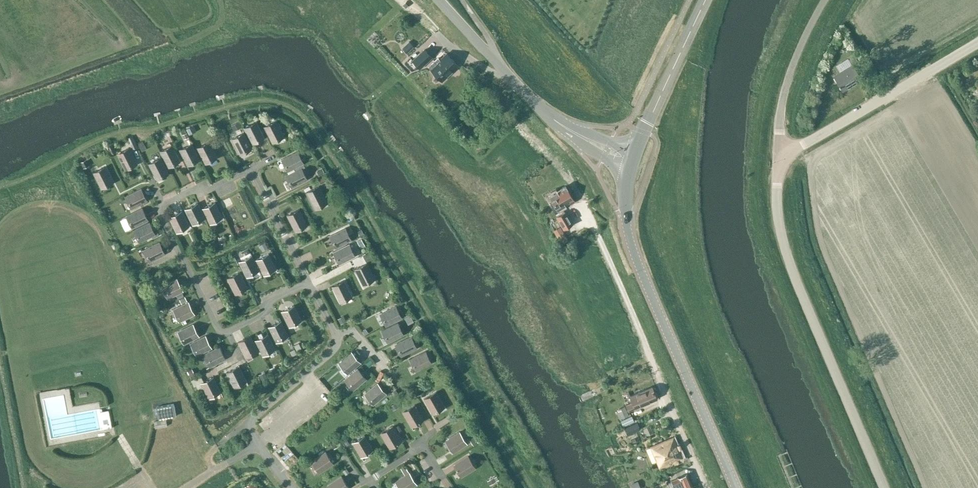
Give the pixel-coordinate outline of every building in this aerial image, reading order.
[(407,44),(414,51),(421,44),(414,37),(407,44)] [(413,61),(420,68),(432,57),(425,49),(413,61)] [(458,66),(447,53),(437,63),(435,61),(429,66),(442,81),(458,66)] [(861,79),(857,70),(862,67),(855,55),(848,59),(851,64),(833,75),(841,88),(852,82),(853,84),(861,79)] [(264,126),(264,127),(272,143),(285,137),(276,120),(264,126)] [(257,122),(244,128),(253,144),(265,138),(257,122)] [(244,133),(232,139),(241,155),(253,149),(244,133)] [(209,142),(197,148),(206,165),(218,158),(209,142)] [(192,143),(180,149),(187,164),(200,158),(192,143)] [(169,168),(181,162),(172,145),(160,151),(169,168)] [(130,148),(118,154),(126,170),(138,164),(130,148)] [(298,152),(281,160),(287,172),(304,164),(298,152)] [(162,158),(149,164),(157,180),(170,174),(162,158)] [(304,166),(285,175),(291,188),(310,179),(304,166)] [(105,167),(93,173),(101,189),(113,183),(105,167)] [(325,174),(318,178),(321,183),(328,179),(325,174)] [(307,192),(313,204),(316,209),(328,202),(320,186),(307,192)] [(575,202),(565,186),(552,194),(550,191),(545,194),(556,213),(575,202)] [(125,196),(129,204),(131,209),(148,201),(142,188),(125,196)] [(229,205),(238,202),(236,195),(226,198),(229,205)] [(215,202),(203,208),(210,223),(222,217),(215,202)] [(205,217),(198,204),(197,203),(185,209),(193,224),(205,217)] [(143,208),(126,216),(132,228),(149,220),(143,208)] [(299,209),(287,215),(295,231),(307,225),(299,209)] [(181,211),(169,217),(176,232),(189,226),(181,211)] [(565,212),(557,217),(564,229),(572,224),(565,212)] [(159,236),(157,231),(155,232),(150,222),(133,230),(140,243),(152,236),(153,239),(159,236)] [(561,243),(568,239),(560,226),(554,230),(561,243)] [(346,228),(329,236),(335,248),(352,240),(346,228)] [(160,241),(143,249),(149,262),(166,254),(160,241)] [(350,243),(333,252),(339,265),(356,256),(350,243)] [(369,251),(364,254),(367,260),(373,257),(369,251)] [(269,254),(257,260),(264,275),(276,269),(269,254)] [(252,256),(240,262),(247,277),(259,271),(252,256)] [(367,263),(354,269),(362,285),(375,279),(367,263)] [(240,273),(228,279),(235,294),(248,288),(240,273)] [(176,294),(182,292),(183,291),(177,278),(162,286),(169,298),(176,294)] [(344,280),(332,286),(340,303),(353,296),(344,280)] [(215,298),(224,295),(221,287),(212,291),(215,298)] [(219,301),(222,308),(229,305),(227,298),(219,301)] [(189,302),(188,302),(182,305),(174,309),(180,321),(195,314),(189,302)] [(294,305),(282,311),(289,326),(301,320),(294,305)] [(397,305),(380,313),(387,326),(403,318),(397,305)] [(409,314),(404,317),(408,324),(413,322),(409,314)] [(281,320),(268,327),(276,341),(289,335),(281,320)] [(399,322),(382,330),(388,343),(405,334),(399,322)] [(193,324),(178,331),(185,344),(200,336),(193,324)] [(268,334),(255,340),(262,355),(275,348),(268,334)] [(206,335),(191,343),(197,355),(212,348),(206,335)] [(245,357),(258,350),(251,335),(238,342),(245,357)] [(412,336),(396,343),(402,356),(418,348),(412,336)] [(219,347),(205,354),(211,366),(226,359),(219,347)] [(427,350),(410,359),(416,371),(433,363),(427,350)] [(348,373),(356,367),(361,363),(352,352),(339,363),(348,373)] [(227,385),(232,382),(234,387),(246,381),(239,366),(226,372),(227,374),(222,377),(227,385)] [(358,369),(345,380),(354,390),(366,379),(358,369)] [(213,376),(201,383),(208,398),(221,392),(213,376)] [(378,383),(365,394),(374,404),(386,393),(378,383)] [(633,402),(627,404),(629,410),(657,399),(652,387),(630,396),(633,402)] [(596,399),(593,391),(586,394),(589,402),(596,399)] [(439,410),(438,409),(443,405),(436,392),(424,399),(432,414),(439,410)] [(174,404),(156,407),(159,419),(176,416),(174,404)] [(417,423),(423,420),(415,405),(402,412),(410,425),(416,422),(417,423)] [(625,405),(616,409),(619,418),(621,417),(626,415),(629,414),(625,405)] [(627,416),(620,419),(623,426),(634,421),(631,414),(627,416)] [(155,428),(167,426),(166,419),(154,421),(155,428)] [(627,435),(640,429),(638,422),(624,427),(627,435)] [(394,443),(395,445),(401,441),(393,426),(381,433),(388,446),(394,443)] [(450,446),(449,447),(453,453),(467,443),(460,432),(447,440),(450,446)] [(366,452),(367,454),(373,450),(364,435),(352,442),(360,455),(366,452)] [(674,437),(651,447),(659,467),(682,458),(674,437)] [(287,456),(294,451),(290,446),(283,451),(287,456)] [(311,461),(315,467),(317,466),(321,472),(333,463),(326,452),(311,461)] [(457,471),(459,470),(463,476),(476,468),(468,456),(454,465),(457,471)] [(405,466),(401,469),(405,475),(409,472),(405,466)] [(409,473),(397,481),(400,486),(399,487),(411,487),(417,484),(409,472),(409,473)] [(692,486),(687,474),(678,478),(672,481),(675,487),(687,487),(692,486)] [(349,487),(342,476),(327,485),(329,487),(349,487)]
